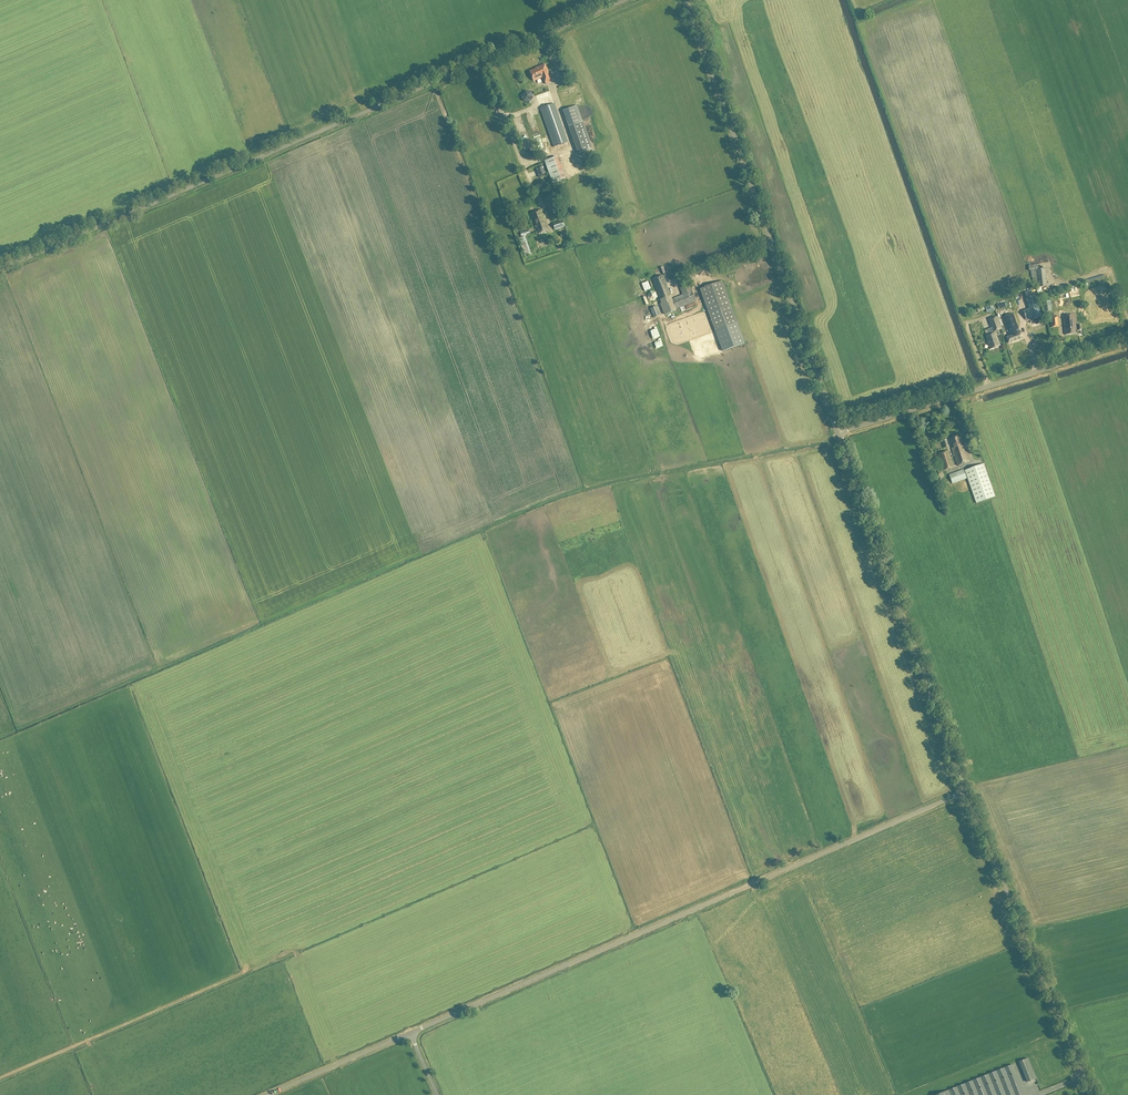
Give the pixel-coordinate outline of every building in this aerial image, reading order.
[(537,67),(537,68),(530,71),(533,81),(543,77),(545,84),(551,82),(545,64),(537,67)] [(531,92),(525,91),(521,95),(523,101),(529,102),(533,98),(531,92)] [(554,104),(540,109),(553,147),(567,142),(554,104)] [(582,122),(576,106),(563,111),(569,127),(582,122)] [(592,149),(582,122),(569,127),(571,133),(578,153),(592,149)] [(572,155),(562,159),(569,178),(579,174),(572,155)] [(565,178),(557,156),(544,161),(552,183),(565,178)] [(549,210),(557,207),(552,195),(544,198),(549,210)] [(572,214),(566,197),(557,200),(564,217),(572,214)] [(543,217),(544,217),(542,210),(530,214),(538,234),(548,230),(543,217)] [(555,231),(564,227),(562,220),(552,223),(555,231)] [(525,237),(518,239),(524,256),(531,254),(525,237)] [(538,249),(547,245),(544,239),(535,242),(538,249)] [(1038,287),(1047,286),(1045,269),(1036,270),(1038,287)] [(670,295),(662,275),(652,279),(661,303),(660,304),(664,315),(676,310),(675,308),(695,300),(687,280),(678,284),(682,295),(672,299),(670,295)] [(651,288),(648,281),(642,284),(645,291),(651,288)] [(722,281),(700,289),(721,351),(743,343),(722,281)] [(648,300),(653,301),(657,297),(655,292),(650,291),(646,295),(648,300)] [(1030,309),(1023,311),(1026,320),(1032,317),(1033,320),(1034,319),(1041,317),(1034,296),(1026,299),(1030,309)] [(1052,311),(1050,301),(1043,302),(1044,312),(1052,311)] [(654,318),(660,315),(657,306),(650,309),(654,318)] [(1006,337),(1008,343),(1023,338),(1021,332),(1019,333),(1013,314),(1003,317),(1009,336),(1006,337)] [(1074,315),(1063,316),(1065,336),(1076,334),(1074,315)] [(989,320),(992,328),(993,332),(1001,329),(1001,327),(997,317),(989,320)] [(1057,317),(1050,318),(1051,328),(1059,327),(1057,317)] [(990,335),(986,337),(990,349),(1000,346),(995,333),(994,334),(993,332),(992,328),(988,330),(990,335)] [(957,466),(969,462),(962,444),(959,436),(949,439),(952,449),(957,466)] [(938,454),(943,471),(953,468),(948,451),(938,454)] [(984,464),(964,471),(976,504),(995,497),(984,464)] [(933,474),(935,480),(941,480),(944,477),(942,472),(937,470),(933,474)] [(949,475),(952,484),(966,479),(963,470),(949,475)] [(1028,1082),(1036,1079),(1028,1058),(1020,1062),(1028,1082)] [(1012,1065),(949,1090),(951,1094),(1024,1094),(1012,1065)]
